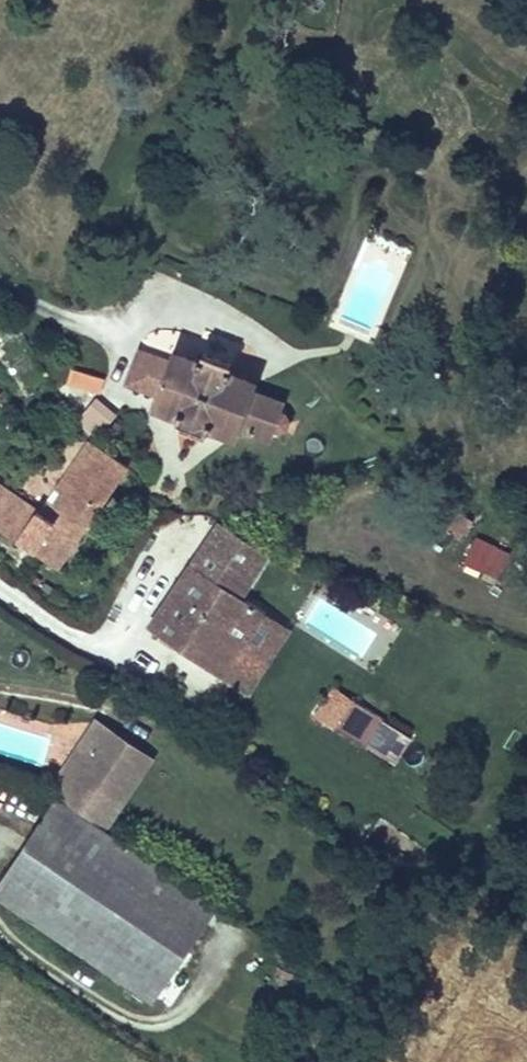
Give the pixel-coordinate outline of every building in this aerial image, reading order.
[(139,350),(127,384),(159,396),(155,407),(179,416),(176,426),(204,437),(209,426),(233,435),(236,426),(268,437),(272,428),(277,430),(285,428),(287,422),(284,415),(277,413),(280,405),(248,393),(252,383),(227,374),(230,364),(202,353),(199,362),(175,353),(171,362),(139,350)] [(76,371),(71,385),(81,388),(85,374),(76,371)] [(88,444),(40,512),(0,486),(0,528),(59,567),(125,470),(123,468),(88,444)] [(218,524),(216,526),(149,627),(223,676),(226,672),(265,614),(261,611),(239,597),(259,568),(268,574),(277,562),(218,524)] [(476,534),(464,562),(486,572),(498,543),(476,534)] [(239,597),(261,611),(288,569),(277,562),(268,574),(259,568),(239,597)] [(265,614),(226,672),(264,699),(303,639),(265,614)] [(327,656),(315,674),(335,687),(316,716),(365,746),(382,719),(353,700),(365,681),(327,656)] [(412,737),(382,719),(365,746),(395,765),(412,737)] [(0,882),(0,897),(152,1000),(217,904),(83,814),(129,744),(95,721),(50,789),(58,795),(0,882)]
